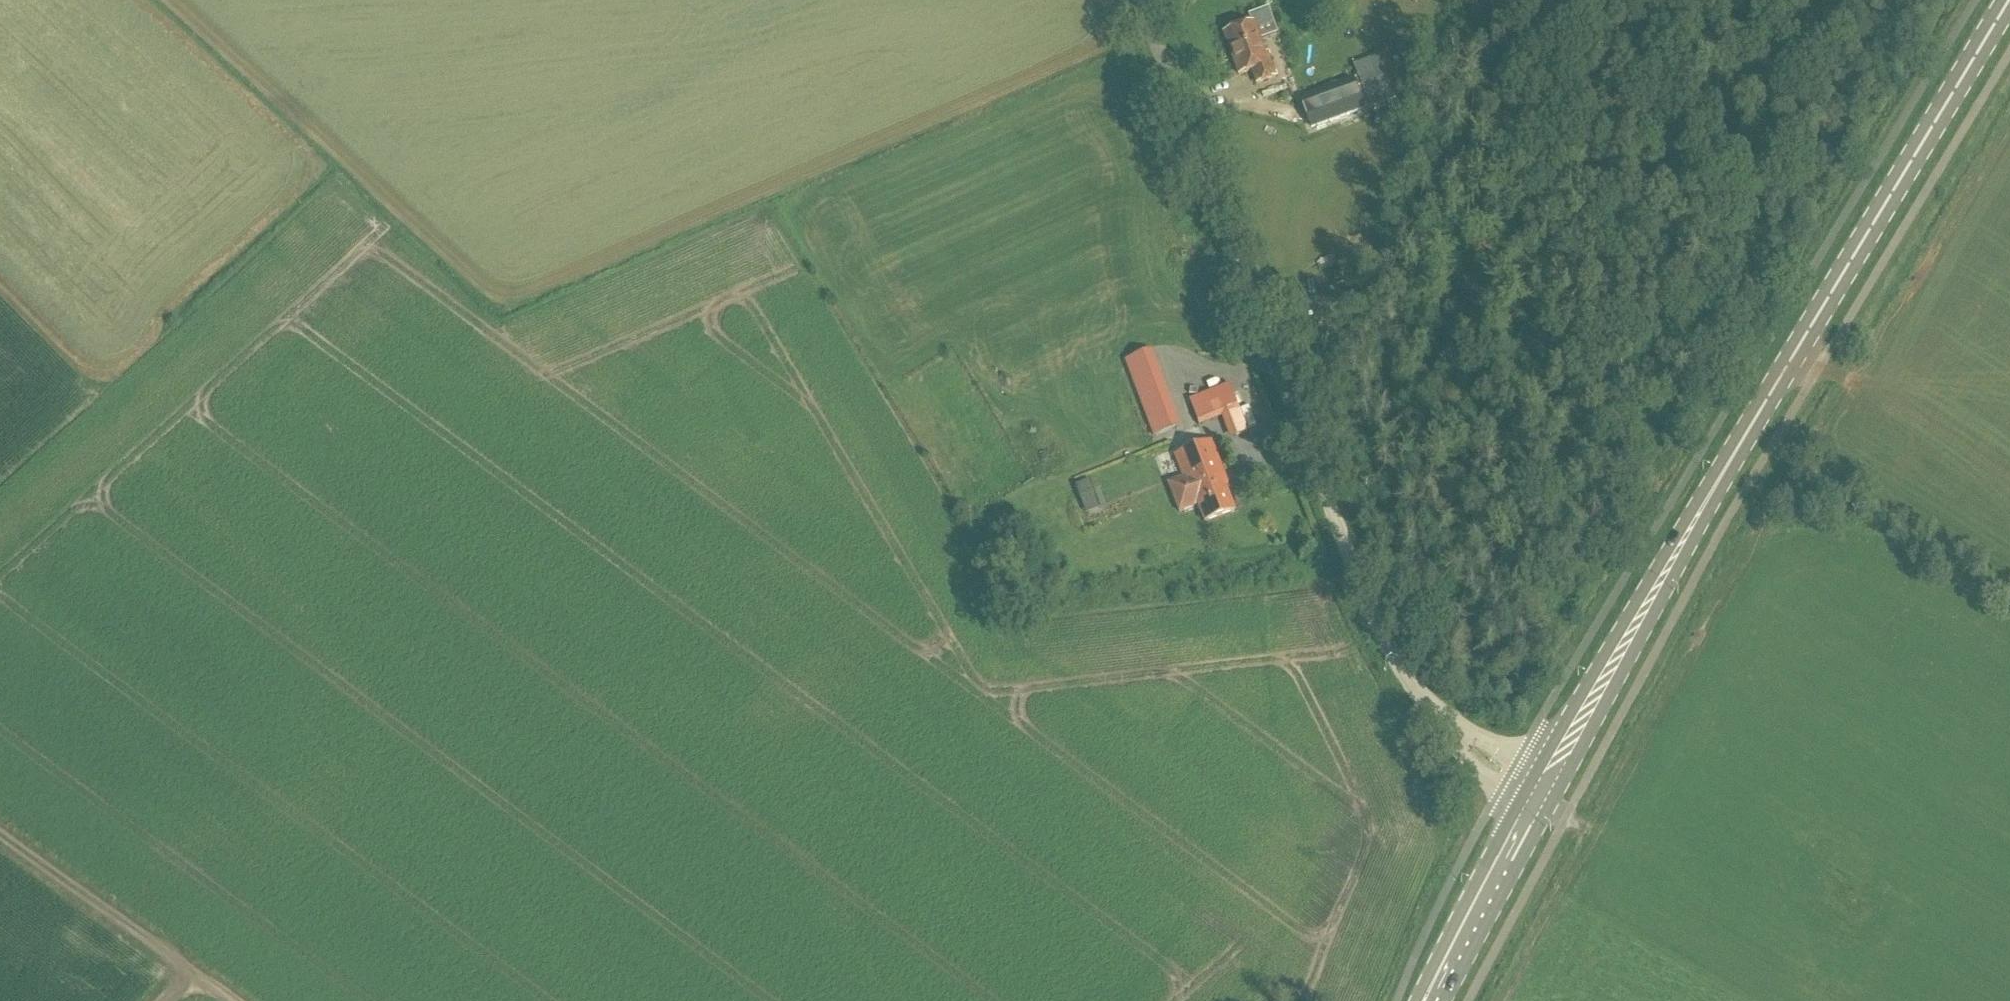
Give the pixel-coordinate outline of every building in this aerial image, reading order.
[(1265,54),(1254,23),(1223,34),(1238,74),(1252,69),(1256,82),(1275,76),(1267,53),(1265,54)] [(1395,100),(1381,58),(1380,56),(1355,65),(1371,108),(1395,100)] [(1363,108),(1352,79),(1301,98),(1311,127),(1363,108)] [(1248,432),(1240,409),(1229,383),(1188,400),(1200,426),(1222,417),(1230,439),(1248,432)] [(1153,437),(1177,428),(1160,385),(1137,394),(1153,437)] [(1234,510),(1224,485),(1227,483),(1212,441),(1174,456),(1182,476),(1166,483),(1178,513),(1194,507),(1194,506),(1198,505),(1205,521),(1234,510)] [(1074,486),(1078,495),(1093,489),(1090,480),(1074,486)]
